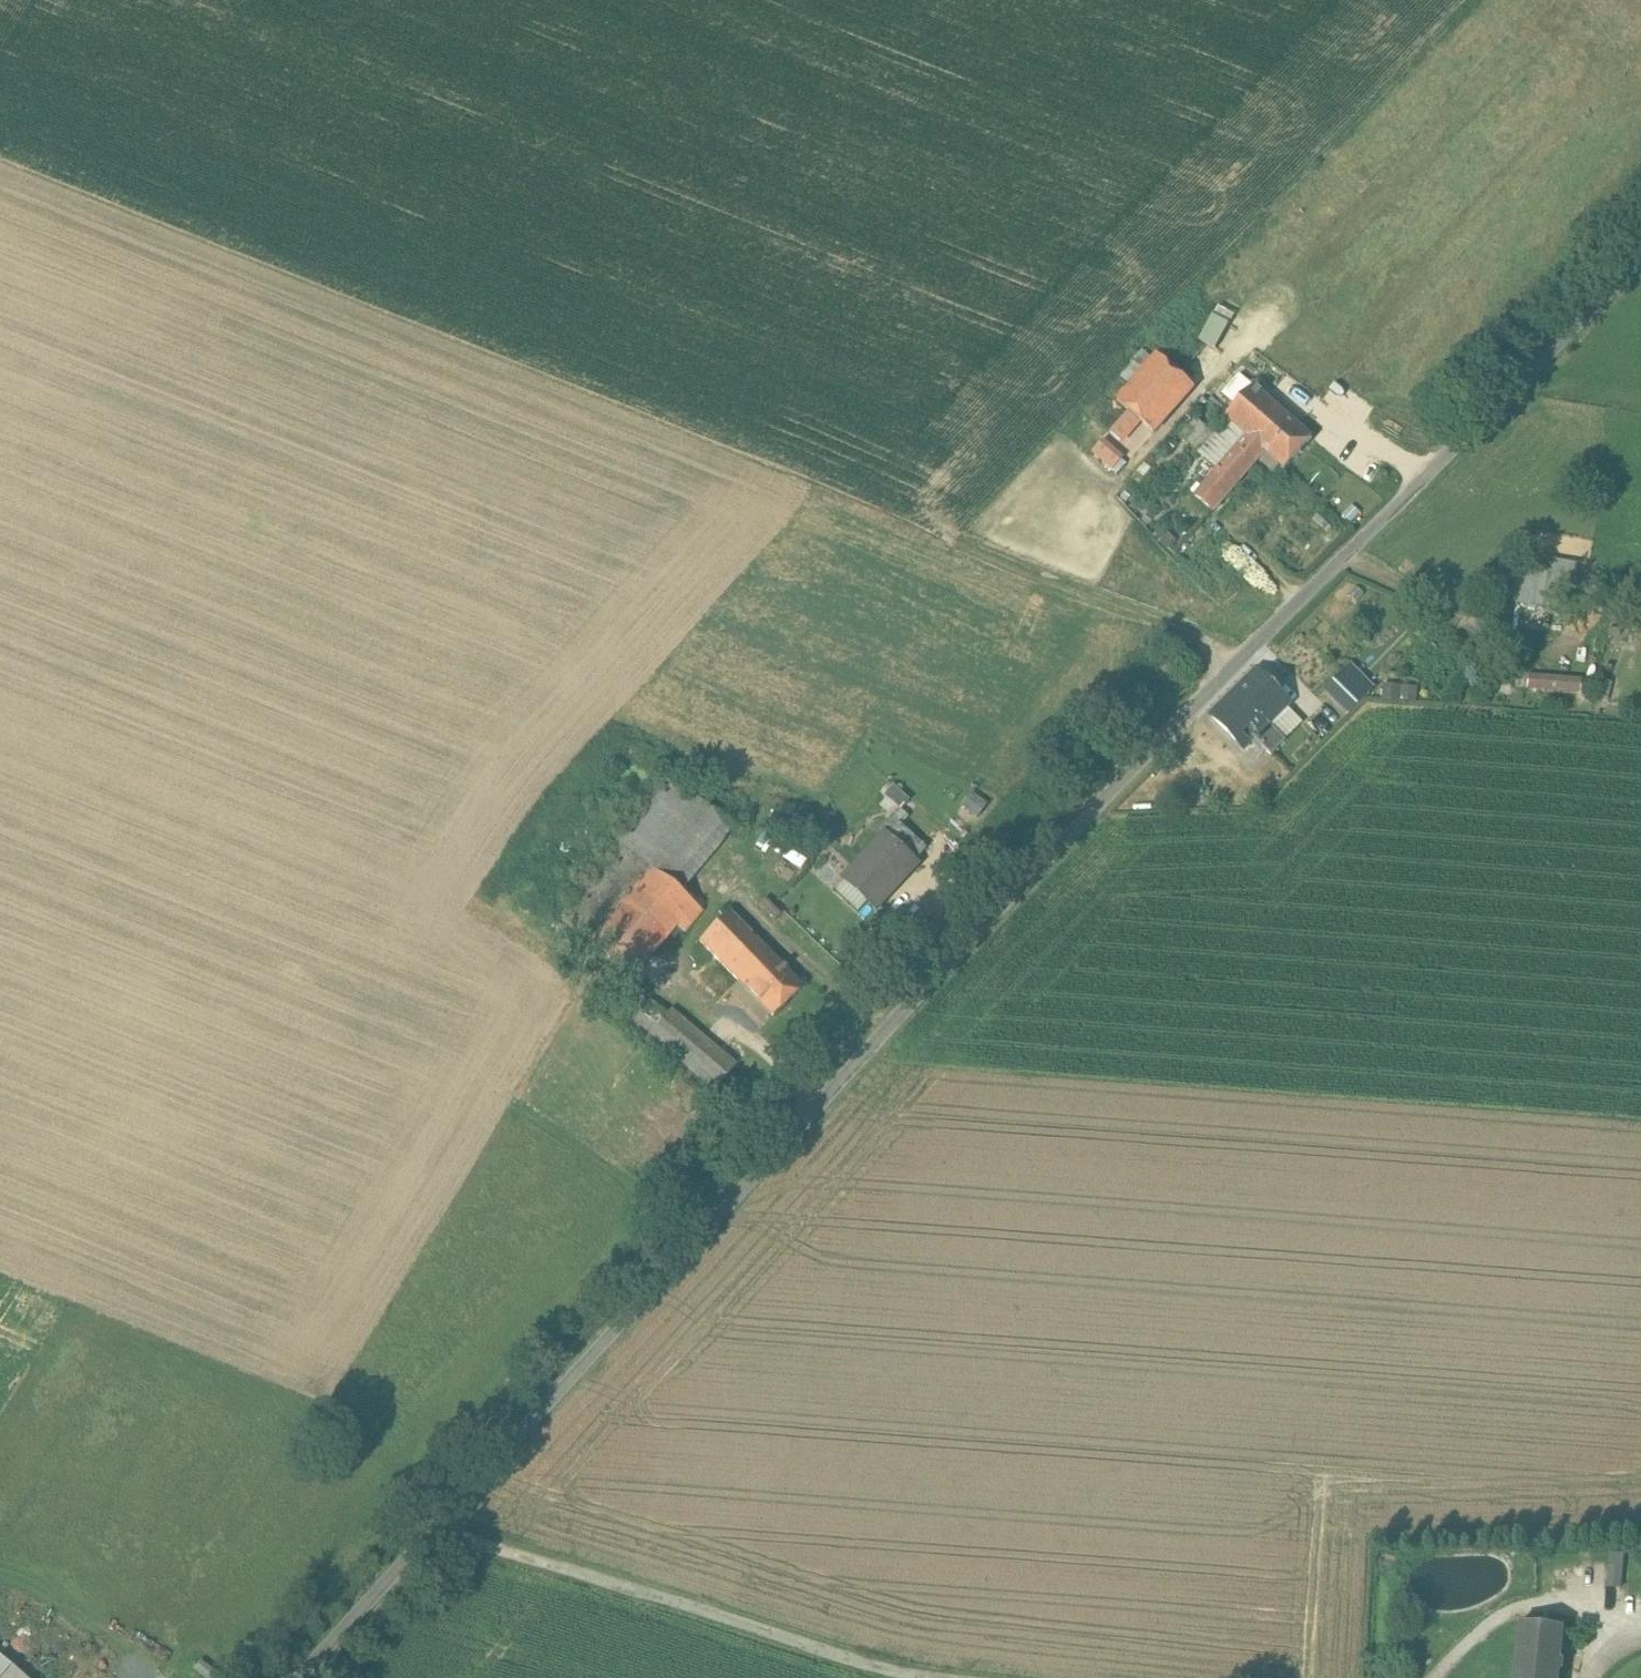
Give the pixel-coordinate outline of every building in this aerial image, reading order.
[(1216,312),(1201,338),(1217,348),(1232,321),(1216,312)] [(1156,354),(1114,401),(1151,435),(1194,387),(1156,354)] [(1312,439),(1253,387),(1227,418),(1231,422),(1265,451),(1285,469),(1312,439)] [(1248,436),(1231,422),(1194,464),(1210,478),(1248,436)] [(1107,436),(1092,452),(1115,472),(1129,456),(1107,436)] [(1210,478),(1195,495),(1213,510),(1265,451),(1248,436),(1210,478)] [(1512,603),(1559,611),(1562,595),(1576,598),(1580,574),(1519,564),(1512,603)] [(1351,714),(1378,686),(1351,661),(1325,690),(1351,714)] [(1290,704),(1257,671),(1212,716),(1245,749),(1270,724),(1290,704)] [(1530,676),(1530,691),(1584,691),(1584,676),(1530,676)] [(1270,724),(1284,738),(1304,718),(1290,704),(1270,724)] [(1270,724),(1245,749),(1262,765),(1287,740),(1284,738),(1270,724)] [(1262,765),(1245,749),(1232,762),(1251,780),(1263,768),(1262,765)] [(733,832),(669,778),(616,841),(620,844),(680,895),(733,832)] [(848,869),(888,904),(936,856),(897,821),(848,869)] [(558,917),(633,980),(676,929),(684,935),(702,914),(680,895),(620,844),(558,917)] [(742,903),(707,934),(781,1009),(816,980),(742,903)] [(628,1023),(715,1092),(747,1057),(660,987),(628,1023)] [(1609,1585),(1623,1586),(1625,1554),(1610,1554),(1609,1585)] [(1559,1671),(1562,1671),(1563,1661),(1560,1660),(1563,1628),(1520,1624),(1515,1677),(1558,1677),(1559,1671)] [(0,1661),(0,1677),(21,1677),(0,1661)]
